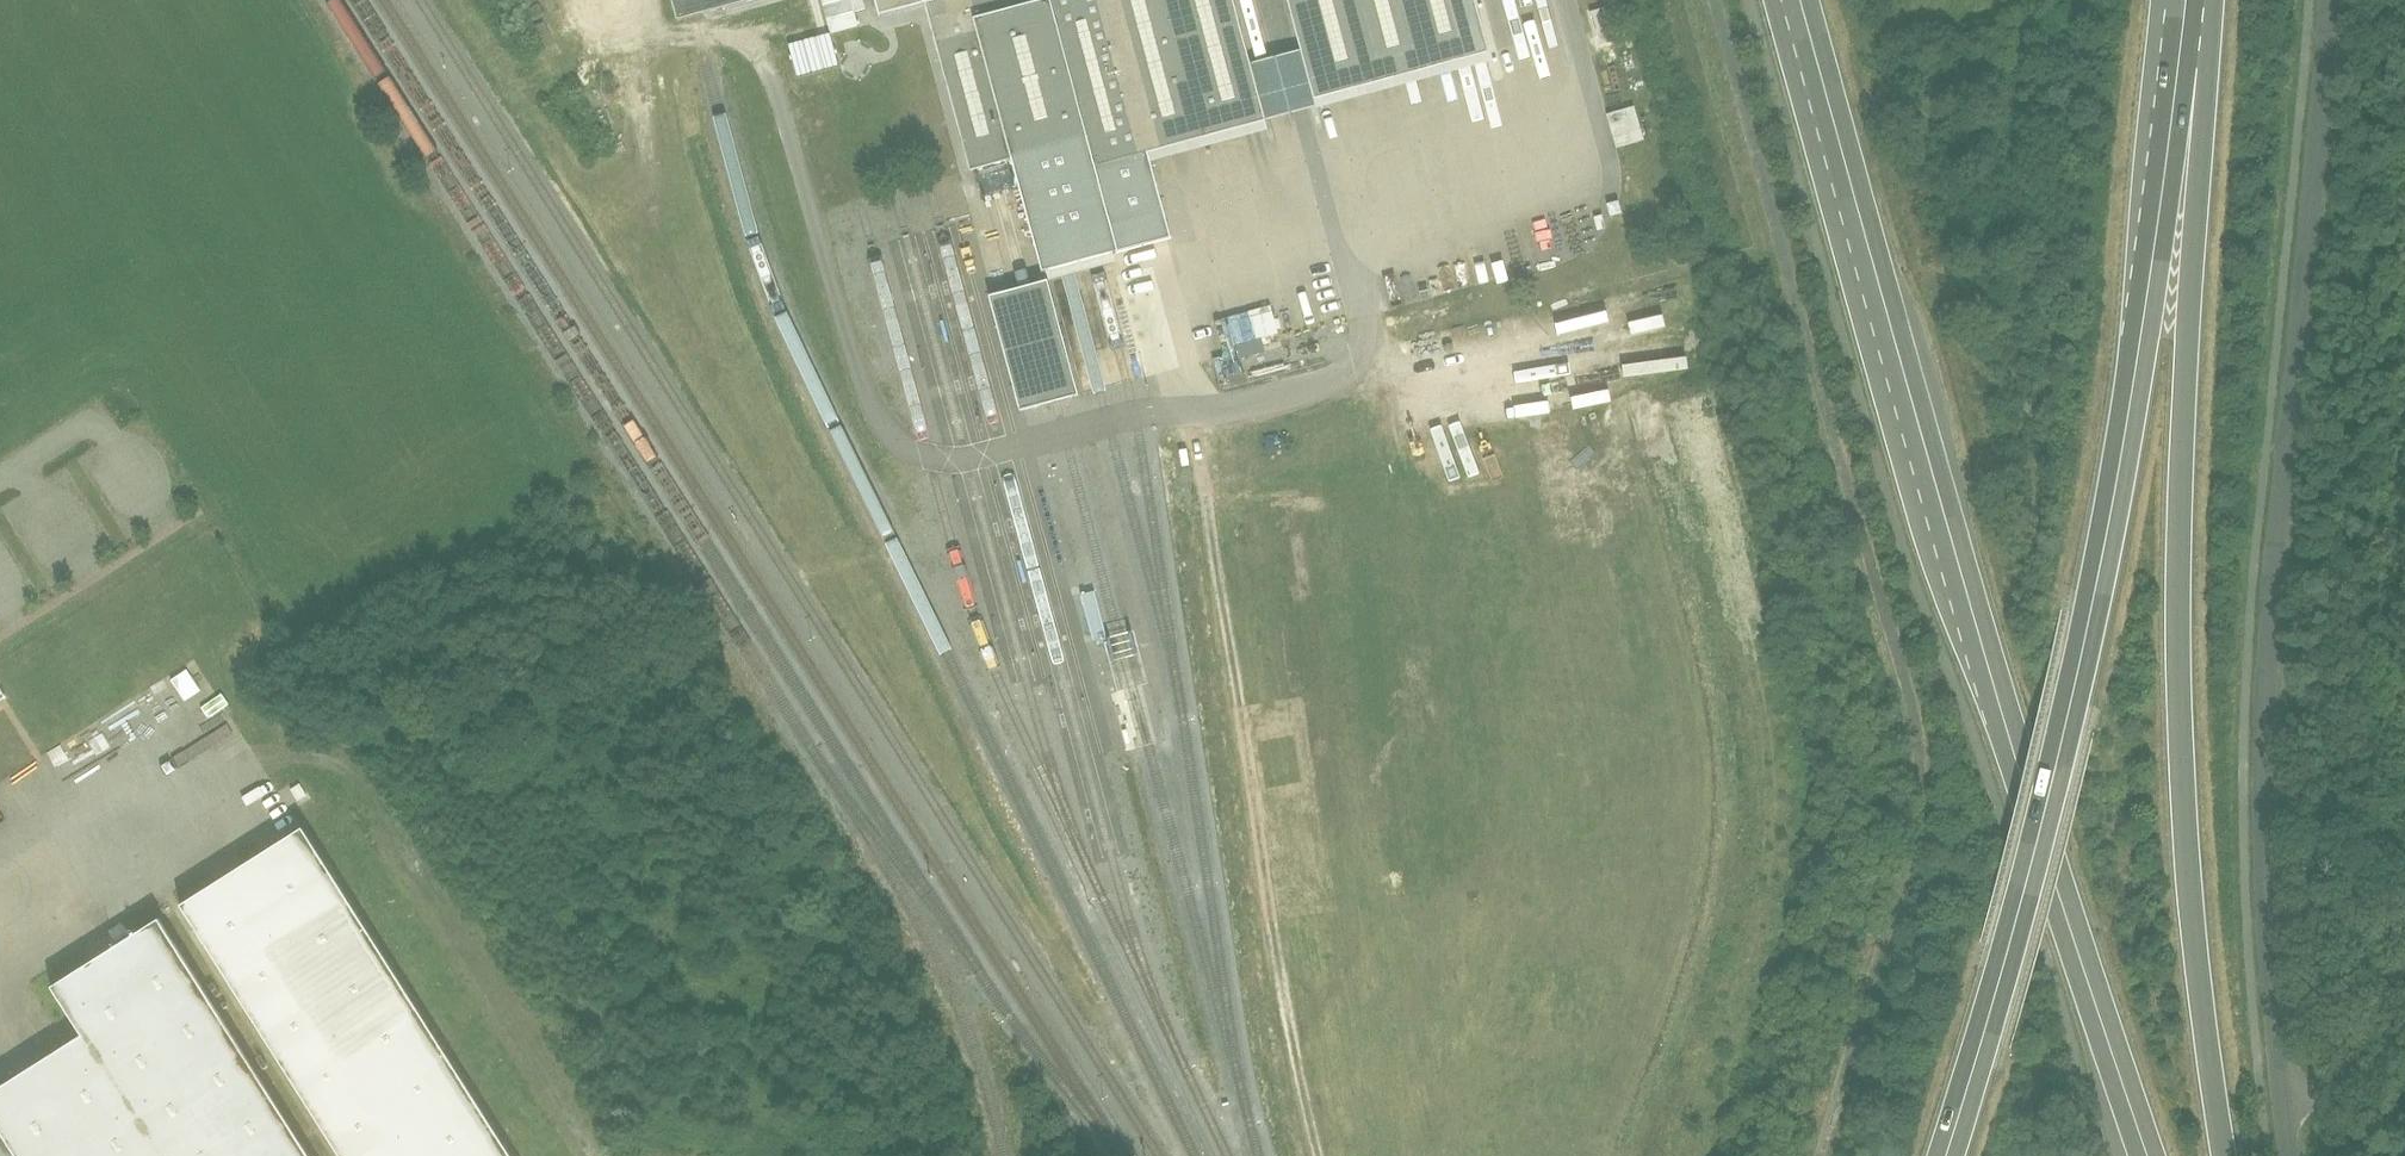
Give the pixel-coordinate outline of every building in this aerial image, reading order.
[(674,17),(693,12),(739,0),(669,0),(674,17)] [(856,0),(824,0),(829,32),(860,27),(856,0)] [(878,17),(928,4),(975,176),(994,169),(1019,163),(1053,286),(1071,281),(1101,272),(1176,251),(1151,159),(1264,127),(1233,0),(873,0),(878,17)] [(1324,111),(1494,65),(1476,0),(1294,0),(1324,111)] [(1618,148),(1646,139),(1636,105),(1608,113),(1618,148)] [(1046,283),(994,297),(1024,406),(1076,392),(1046,283)] [(298,828),(52,984),(83,1032),(0,1084),(0,1155),(508,1155),(298,828)]
